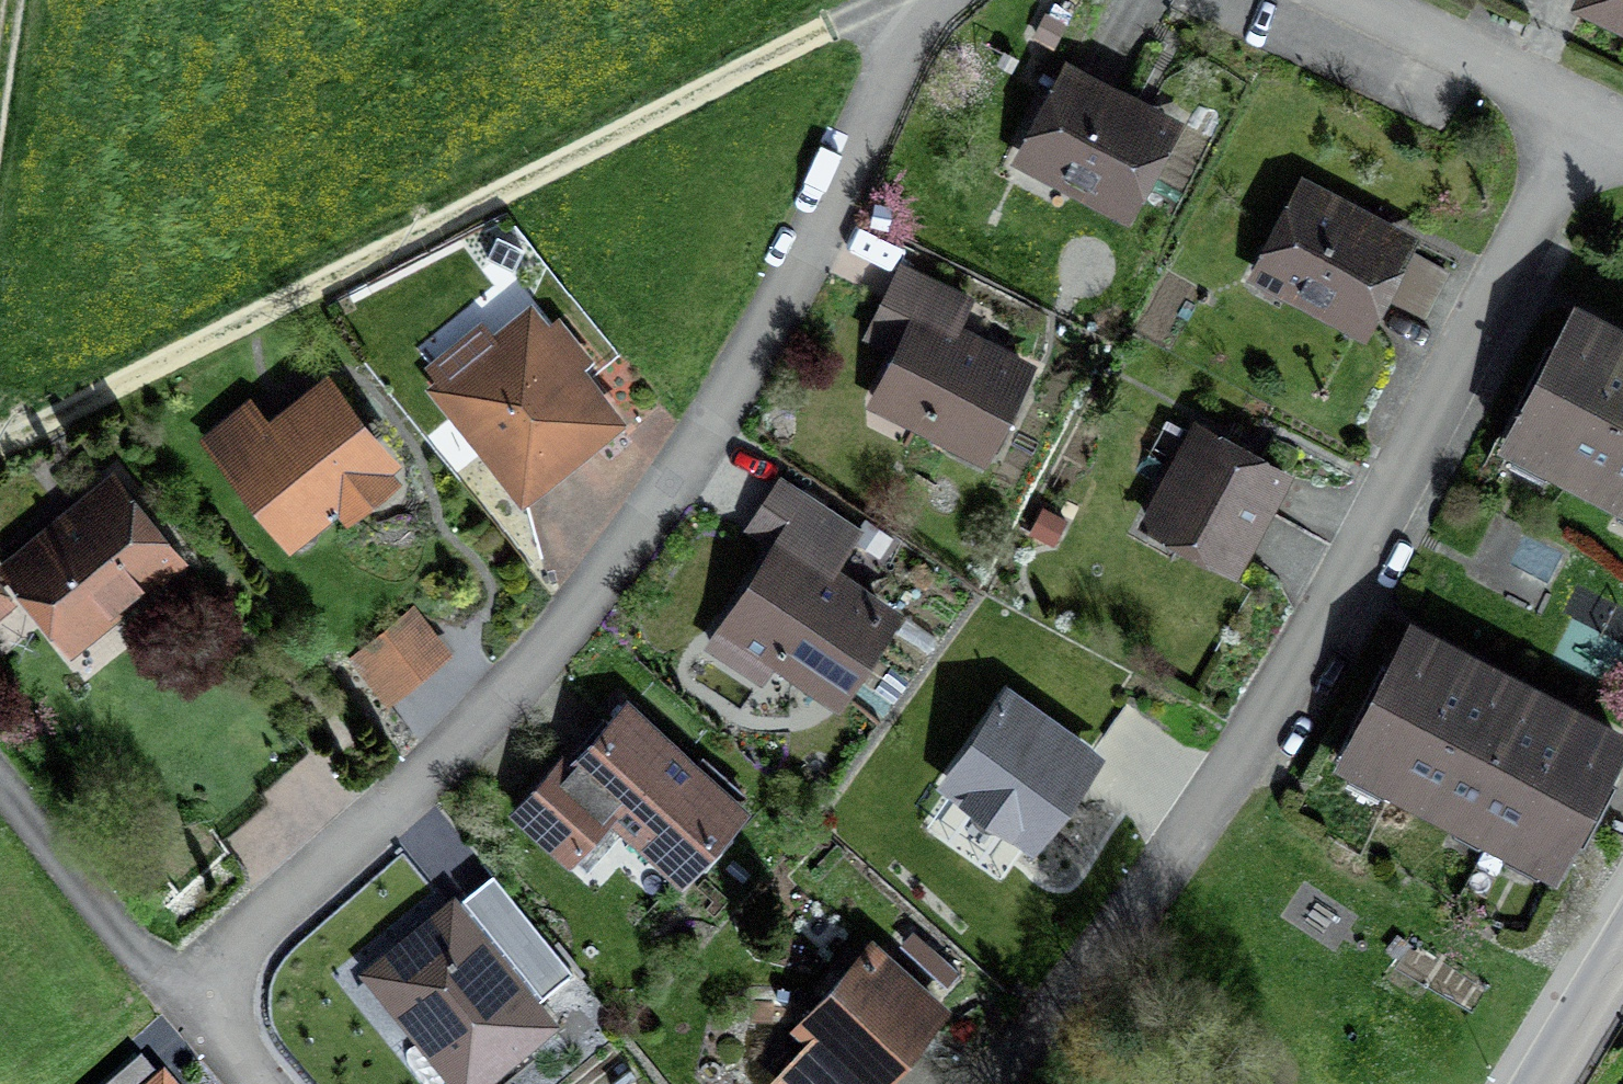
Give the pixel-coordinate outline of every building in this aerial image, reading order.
[(1608,28),(1622,34),(1622,0),(1620,0),(1608,28)] [(1165,129),(1067,76),(1025,152),(1122,206),(1165,129)] [(1445,274),(1301,193),(1266,273),(1409,340),(1445,274)] [(992,300),(913,259),(866,347),(885,356),(860,401),(983,460),(1037,357),(975,331),(992,300)] [(614,414),(580,375),(601,357),(556,303),(541,316),(532,305),(435,386),(523,490),(614,414)] [(1570,335),(1517,454),(1622,502),(1622,358),(1570,335)] [(299,562),(419,468),(348,376),(283,426),(266,403),(210,447),(299,562)] [(1279,475),(1195,428),(1143,521),(1227,568),(1279,475)] [(17,577),(83,666),(205,576),(130,473),(7,563),(11,569),(0,577),(0,614),(16,602),(5,586),(17,577)] [(786,486),(766,517),(818,550),(838,519),(786,486)] [(832,693),(884,612),(778,545),(713,647),(758,676),(772,655),(832,693)] [(457,650),(408,599),(339,663),(387,715),(457,650)] [(1557,866),(1621,739),(1410,634),(1347,761),(1557,866)] [(1030,838),(1121,709),(1040,652),(949,781),(1030,838)] [(680,873),(738,808),(614,698),(510,816),(583,880),(629,828),(680,873)] [(459,911),(379,976),(468,1083),(500,1083),(560,1035),(459,911)] [(939,1017),(864,951),(800,1022),(820,1040),(781,1083),(879,1083),(939,1017)]
